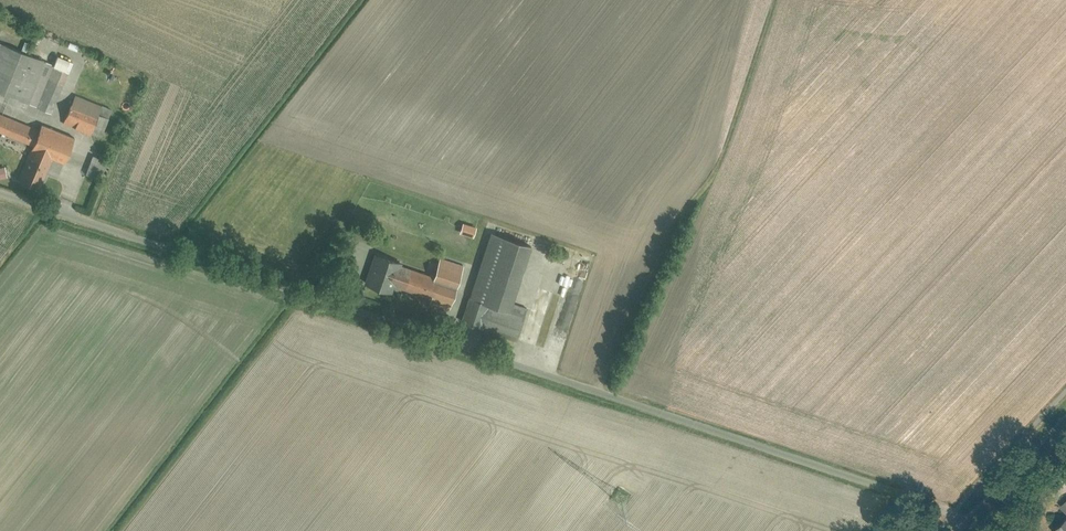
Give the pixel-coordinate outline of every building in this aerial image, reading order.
[(55,114),(72,70),(0,43),(0,94),(55,114)] [(76,99),(65,122),(93,135),(104,111),(76,99)] [(61,155),(70,158),(77,140),(0,108),(0,130),(37,146),(23,181),(46,191),(61,155)] [(101,151),(89,177),(103,183),(115,158),(101,151)] [(11,178),(9,166),(0,168),(0,179),(11,178)] [(495,236),(466,322),(507,336),(522,340),(529,316),(516,312),(536,249),(495,236)] [(436,277),(402,267),(404,261),(377,253),(367,286),(394,294),(396,289),(454,307),(465,270),(440,262),(436,277)] [(1055,530),(1065,530),(1065,519),(1055,530)]
